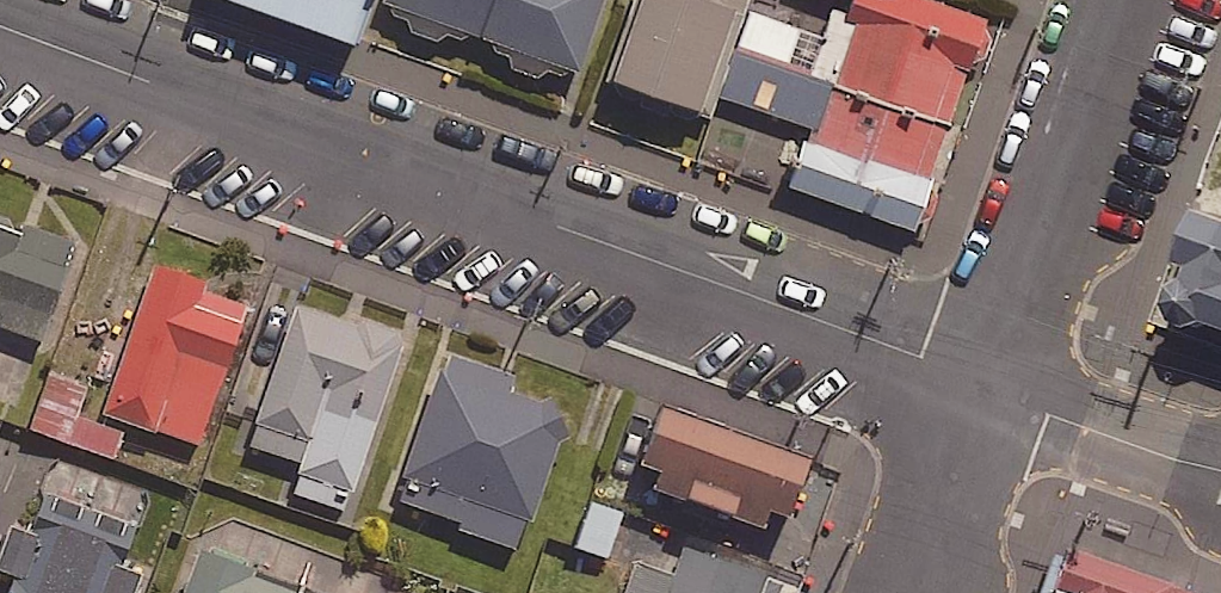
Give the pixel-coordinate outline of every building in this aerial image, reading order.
[(200,3),(349,54),(368,0),(201,0),(200,3)] [(386,21),(574,83),(601,0),(393,0),(386,21)] [(606,89),(706,122),(746,0),(635,0),(606,89)] [(985,25),(915,0),(856,0),(841,43),(750,11),(735,52),(947,128),(985,25)] [(947,128),(735,52),(719,96),(812,128),(788,186),(914,230),(947,128)] [(1199,232),(1165,327),(1220,347),(1220,240),(1199,232)] [(47,347),(81,251),(29,233),(25,244),(0,235),(0,331),(47,347)] [(254,305),(161,272),(109,418),(202,451),(254,305)] [(408,346),(303,311),(263,428),(247,423),(239,447),(307,469),(293,509),(347,527),(408,346)] [(450,376),(403,505),(459,526),(457,531),(524,556),(563,449),(573,446),(557,402),(538,409),(450,376)] [(90,391),(53,378),(34,435),(116,462),(124,438),(80,423),(90,391)] [(665,407),(642,469),(660,476),(656,488),(760,527),(766,511),(790,520),(812,462),(665,407)] [(47,495),(32,535),(11,527),(0,555),(0,569),(18,576),(11,592),(133,592),(140,575),(117,566),(132,529),(47,495)] [(625,521),(595,509),(578,551),(609,563),(625,521)] [(1084,523),(1057,592),(1220,592),(1220,576),(1084,523)] [(631,592),(786,592),(788,590),(689,553),(678,583),(640,569),(631,592)] [(201,554),(186,592),(305,592),(201,554)]
